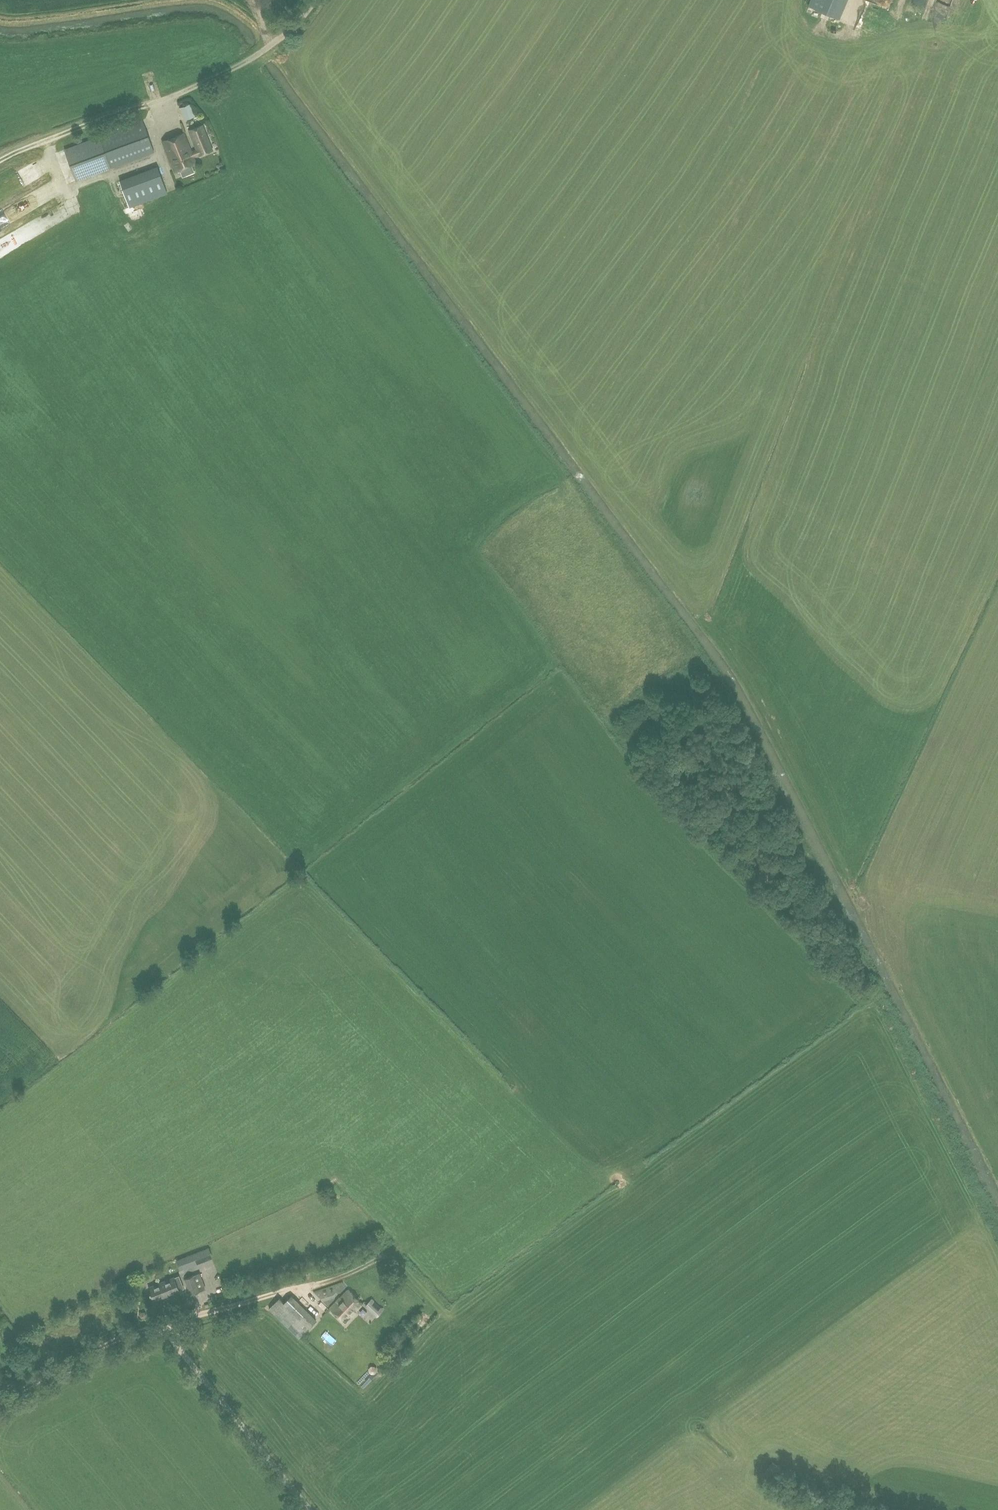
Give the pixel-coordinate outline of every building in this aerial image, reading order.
[(146,80),(152,97),(163,93),(158,76),(146,80)] [(190,104),(181,108),(184,119),(195,115),(190,104)] [(143,121),(99,137),(99,136),(65,148),(76,180),(110,168),(110,167),(154,152),(143,121)] [(196,149),(191,151),(193,157),(198,155),(199,156),(213,151),(202,125),(189,130),(196,149)] [(193,157),(191,151),(184,132),(162,141),(175,172),(196,163),(193,157)] [(160,166),(123,178),(131,202),(168,190),(160,166)] [(198,1252),(185,1257),(188,1267),(201,1262),(198,1252)] [(200,1274),(185,1279),(190,1295),(200,1291),(199,1289),(205,1287),(200,1274)] [(153,1299),(164,1295),(164,1293),(167,1292),(168,1296),(179,1292),(174,1278),(148,1287),(153,1299)] [(345,1323),(363,1303),(348,1289),(330,1309),(345,1323)] [(279,1299),(274,1304),(268,1310),(298,1339),(304,1334),(316,1321),(292,1296),(284,1303),(279,1299)] [(368,1303),(369,1310),(377,1310),(376,1302),(368,1303)] [(774,1479),(780,1468),(771,1463),(765,1473),(774,1479)]
